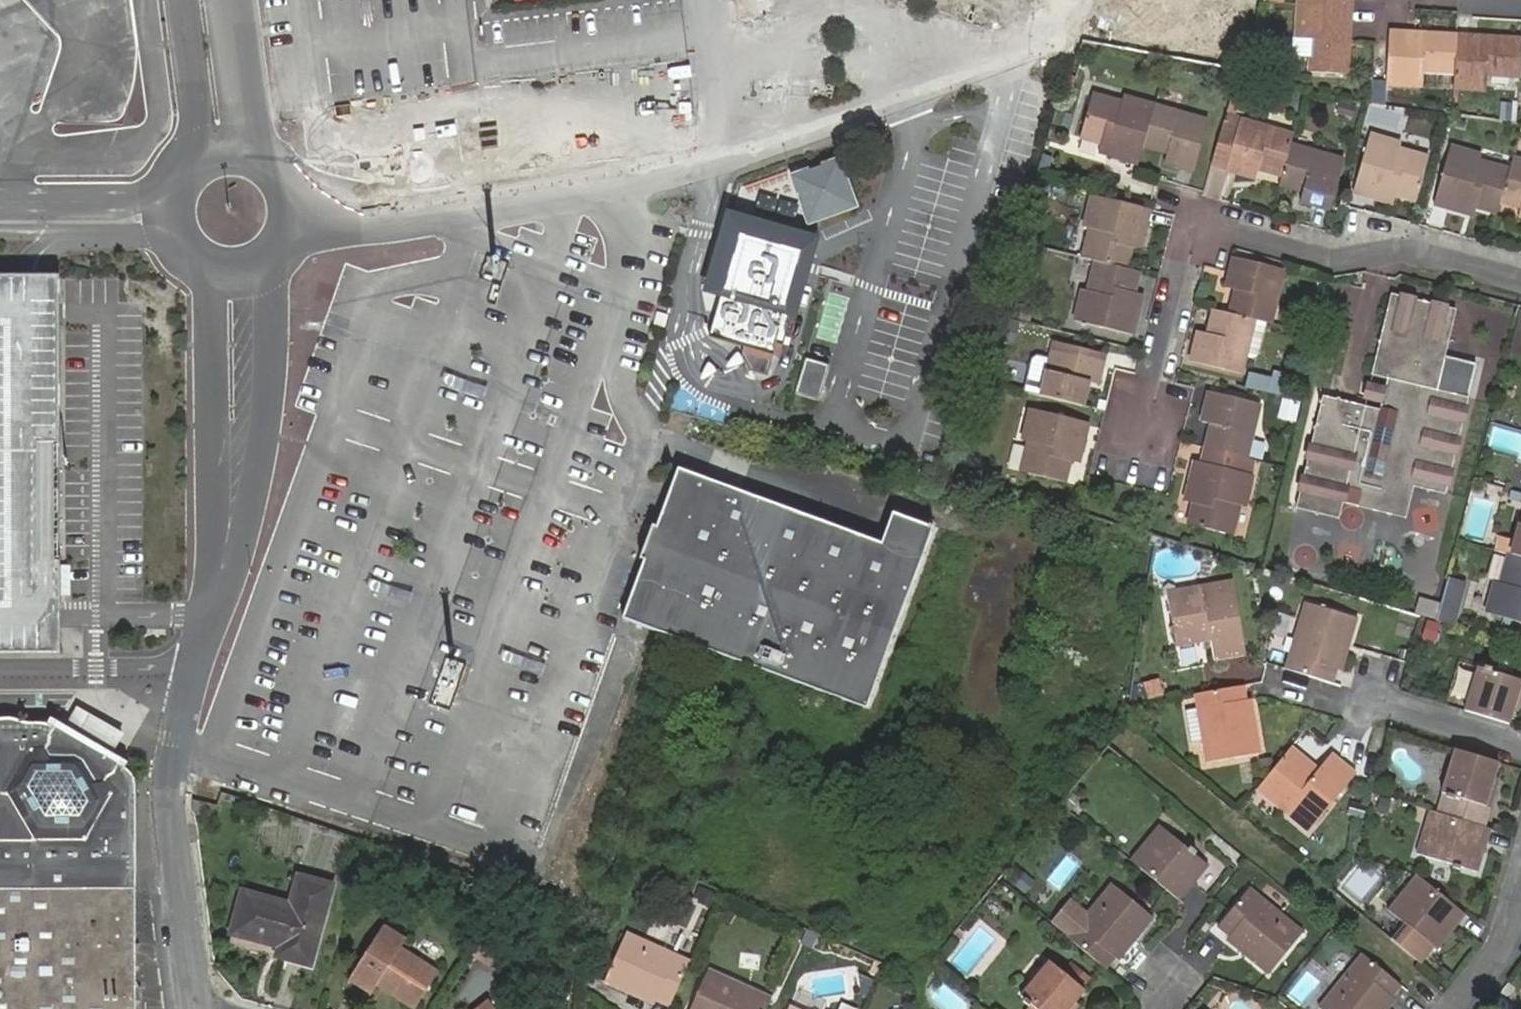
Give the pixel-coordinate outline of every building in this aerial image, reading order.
[(1253,0),(1232,0),(1231,19),(1251,21),(1253,0)] [(1352,8),(1300,6),(1298,39),(1314,40),(1313,72),(1347,74),(1352,8)] [(1389,46),(1386,83),(1418,85),(1418,70),(1453,71),(1455,36),(1412,34),(1390,34),(1389,46)] [(1453,71),(1452,86),(1484,88),(1485,72),(1517,74),(1520,39),(1455,36),(1453,71)] [(1151,137),(1161,102),(1129,93),(1127,99),(1098,91),(1086,133),(1105,138),(1116,141),(1113,150),(1144,159),(1151,137)] [(1216,117),(1161,102),(1151,137),(1168,141),(1175,144),(1173,152),(1171,158),(1202,167),(1216,117)] [(1299,136),(1231,116),(1217,164),(1258,177),(1261,169),(1263,162),(1271,165),(1269,172),(1286,177),(1292,158),(1299,136)] [(1357,132),(1304,117),(1299,136),(1292,158),(1308,163),(1309,156),(1317,159),(1315,165),(1314,173),(1342,181),(1357,132)] [(1406,141),(1376,132),(1358,191),(1389,201),(1392,191),(1400,193),(1420,200),(1433,157),(1404,148),(1406,141)] [(1116,141),(1105,138),(1103,147),(1113,150),(1116,141)] [(1166,149),(1173,152),(1175,144),(1168,141),(1166,149)] [(1504,200),(1513,169),(1480,159),(1481,151),(1453,143),(1436,202),(1464,211),(1467,201),(1475,203),(1500,211),(1504,200)] [(1309,156),(1308,163),(1315,165),(1317,159),(1309,156)] [(1517,156),(1513,169),(1504,200),(1520,205),(1520,157),(1517,156)] [(860,211),(841,158),(790,176),(808,229),(860,211)] [(1263,162),(1261,169),(1269,172),(1271,165),(1263,162)] [(738,201),(766,207),(771,185),(743,179),(738,201)] [(1397,203),(1400,193),(1392,191),(1389,201),(1397,203)] [(1096,228),(1089,257),(1104,261),(1131,268),(1136,247),(1138,238),(1148,241),(1156,210),(1097,194),(1088,226),(1096,228)] [(1467,201),(1464,211),(1473,213),(1475,203),(1467,201)] [(748,234),(751,223),(738,219),(728,251),(730,252),(733,241),(739,230),(748,234)] [(775,363),(776,359),(782,341),(787,343),(803,290),(797,288),(800,279),(808,252),(793,247),(795,238),(792,237),(794,231),(761,222),(755,220),(754,223),(751,223),(748,234),(739,230),(733,241),(730,252),(728,251),(723,250),(713,284),(719,286),(718,288),(728,291),(715,333),(749,344),(747,354),(755,369),(772,374),(775,363)] [(1138,238),(1136,247),(1146,249),(1148,241),(1138,238)] [(1261,320),(1274,324),(1287,269),(1236,257),(1233,271),(1229,286),(1238,289),(1246,290),(1244,297),(1237,295),(1233,313),(1261,320)] [(1131,268),(1104,261),(1097,290),(1089,288),(1082,320),(1140,334),(1147,303),(1136,300),(1138,292),(1143,271),(1131,268)] [(62,650),(62,616),(61,312),(61,272),(34,273),(0,273),(0,650),(62,650)] [(782,341),(776,359),(777,365),(781,365),(784,355),(791,357),(815,284),(800,279),(797,288),(803,290),(787,343),(782,341)] [(711,344),(747,354),(749,344),(715,333),(728,291),(718,288),(702,341),(711,344)] [(1238,289),(1237,295),(1244,297),(1246,290),(1238,289)] [(1136,300),(1147,303),(1150,295),(1138,292),(1136,300)] [(1377,410),(1364,406),(1322,395),(1291,505),(1333,517),(1342,484),(1347,468),(1363,472),(1411,485),(1443,494),(1469,399),(1436,391),(1458,311),(1394,293),(1372,375),(1386,380),(1377,410)] [(1261,320),(1233,313),(1217,309),(1213,326),(1220,328),(1218,335),(1211,333),(1202,331),(1195,361),(1248,373),(1261,320)] [(1213,326),(1211,333),(1218,335),(1220,328),(1213,326)] [(1061,340),(1046,395),(1088,405),(1092,386),(1083,384),(1086,377),(1094,379),(1104,382),(1111,352),(1061,340)] [(793,392),(816,400),(828,364),(805,357),(793,392)] [(1372,375),(1364,406),(1377,410),(1386,380),(1372,375)] [(1092,386),(1094,379),(1086,377),(1083,384),(1092,386)] [(1212,448),(1252,458),(1266,402),(1214,390),(1208,421),(1217,423),(1225,425),(1223,434),(1215,432),(1212,448)] [(1079,452),(1087,455),(1095,422),(1035,407),(1026,439),(1034,441),(1027,470),(1071,481),(1077,460),(1079,452)] [(1217,423),(1215,432),(1223,434),(1225,425),(1217,423)] [(1199,495),(1197,504),(1190,527),(1232,538),(1240,506),(1248,508),(1256,477),(1248,475),(1252,458),(1212,448),(1207,466),(1197,464),(1189,493),(1199,495)] [(1085,462),(1087,455),(1079,452),(1077,460),(1085,462)] [(852,704),(865,709),(932,525),(893,510),(881,541),(677,466),(621,619),(652,630),(852,704)] [(1347,468),(1342,484),(1359,488),(1363,472),(1347,468)] [(1402,517),(1411,485),(1363,472),(1359,488),(1354,504),(1402,517)] [(1187,501),(1197,504),(1199,495),(1189,493),(1187,501)] [(1514,553),(1505,585),(1497,583),(1489,614),(1520,623),(1520,555),(1518,555),(1514,553)] [(1203,594),(1173,599),(1180,645),(1215,639),(1219,659),(1249,654),(1236,579),(1201,585),(1203,594)] [(1450,584),(1439,621),(1455,627),(1466,588),(1450,584)] [(1172,590),(1173,599),(1203,594),(1201,585),(1172,590)] [(1289,668),(1336,683),(1340,668),(1347,645),(1354,647),(1363,617),(1310,601),(1289,668)] [(1347,645),(1340,668),(1347,669),(1354,647),(1347,645)] [(1510,723),(1515,707),(1519,694),(1520,694),(1520,676),(1478,664),(1465,708),(1510,723)] [(1241,686),(1191,695),(1203,764),(1260,755),(1255,724),(1248,726),(1244,702),(1241,686)] [(1250,701),(1244,702),(1248,726),(1255,724),(1250,701)] [(75,709),(61,730),(61,745),(84,761),(107,777),(120,768),(130,751),(122,730),(107,715),(91,709),(75,709)] [(140,868),(140,796),(139,787),(134,777),(120,768),(107,777),(84,761),(61,745),(61,730),(55,726),(53,725),(48,723),(32,722),(21,718),(9,716),(0,718),(0,1008),(141,1008),(140,868)] [(1320,768),(1293,746),(1264,783),(1286,801),(1281,808),(1309,831),(1356,772),(1333,753),(1320,768)] [(1495,777),(1500,761),(1454,747),(1442,792),(1446,794),(1441,811),(1486,825),(1491,807),(1495,792),(1491,790),(1495,777)] [(1491,790),(1495,792),(1500,778),(1495,777),(1491,790)] [(1264,783),(1258,789),(1281,808),(1286,801),(1264,783)] [(1479,847),(1486,825),(1441,811),(1430,808),(1418,853),(1479,872),(1486,849),(1479,847)] [(1163,823),(1133,860),(1178,897),(1192,879),(1196,882),(1212,864),(1163,823)] [(250,889),(238,928),(289,944),(287,952),(315,961),(338,882),(307,873),(298,903),(250,889)] [(1463,911),(1420,874),(1389,911),(1438,951),(1453,932),(1449,929),(1463,911)] [(1115,881),(1069,935),(1108,967),(1117,956),(1132,937),(1136,940),(1156,916),(1115,881)] [(1219,926),(1230,935),(1249,951),(1244,955),(1268,975),(1305,929),(1252,885),(1219,926)] [(387,918),(355,971),(378,985),(382,977),(386,971),(405,982),(401,989),(421,1001),(443,965),(405,942),(410,932),(387,918)] [(671,1005),(691,958),(627,929),(604,980),(632,993),(634,988),(655,998),(671,1005)] [(1249,951),(1230,935),(1227,941),(1244,955),(1249,951)] [(1132,937),(1117,956),(1121,959),(1136,940),(1132,937)] [(1075,1000),(1086,987),(1050,958),(1021,993),(1040,1008),(1067,1008),(1075,1000)] [(1315,1008),(1389,1008),(1395,1001),(1351,965),(1315,1008)] [(774,995),(709,966),(690,1008),(768,1008),(774,995)] [(378,985),(355,971),(351,977),(374,991),(378,985)] [(382,977),(401,989),(405,982),(386,971),(382,977)] [(634,988),(632,993),(653,1003),(655,998),(634,988)] [(491,994),(471,1008),(502,1008),(491,994)] [(1075,1000),(1067,1008),(1073,1008),(1078,1003),(1075,1000)]
